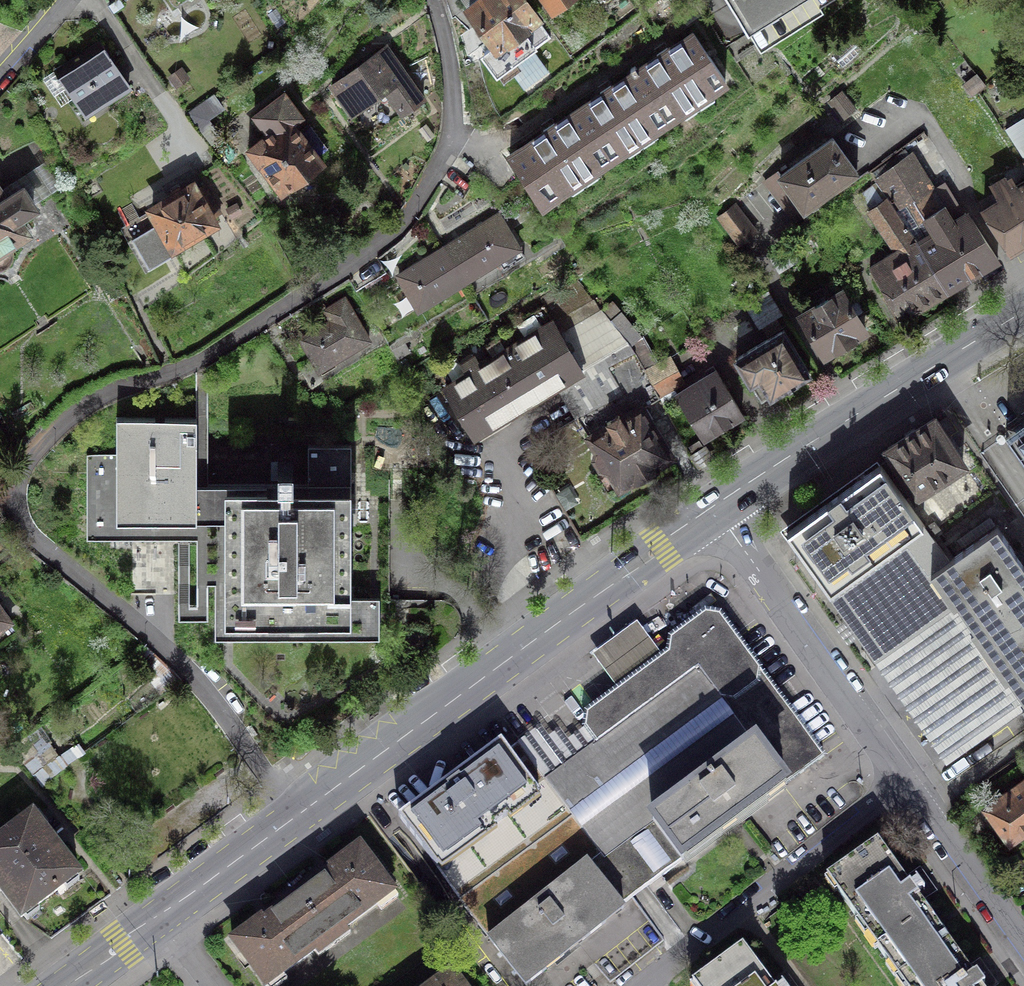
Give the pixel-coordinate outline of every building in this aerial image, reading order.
[(461,16),(494,57),(485,64),(506,90),(514,83),(511,79),(561,39),(530,0),(481,0),(461,16)] [(563,20),(587,1),(587,0),(548,0),(563,20)] [(762,51),(823,12),(820,7),(831,0),(730,0),(762,51)] [(695,33),(512,156),(543,203),(726,80),(695,33)] [(843,67),(863,51),(853,39),(833,55),(843,67)] [(101,43),(57,73),(85,114),(129,85),(101,43)] [(386,46),(331,85),(352,115),(386,90),(403,114),(424,98),(386,46)] [(284,93),(255,115),(268,133),(248,148),(282,191),(322,161),(292,122),(301,115),(284,93)] [(213,94),(187,112),(212,144),(220,138),(204,117),(222,105),(213,94)] [(1023,119),(1006,130),(1023,158),(1023,121),(1023,119)] [(780,170),(772,176),(786,195),(792,191),(805,209),(857,172),(833,138),(783,173),(780,170)] [(914,237),(946,290),(998,259),(971,218),(958,226),(913,156),(876,182),(888,198),(915,237),(914,237)] [(1,268),(5,266),(9,264),(11,259),(12,253),(12,248),(9,244),(27,233),(17,218),(35,206),(33,203),(60,186),(44,161),(0,189),(0,268),(1,268)] [(1023,243),(1023,186),(1018,189),(1011,178),(1007,181),(1005,177),(993,185),(1002,199),(985,210),(1011,251),(1023,243)] [(193,186),(152,208),(160,222),(133,238),(150,266),(177,250),(174,245),(213,222),(210,217),(220,212),(204,185),(195,190),(193,186)] [(870,270),(899,318),(946,290),(914,237),(915,237),(888,198),(870,211),(898,251),(875,265),(876,267),(870,270)] [(739,208),(721,221),(742,247),(759,234),(739,208)] [(499,212),(398,275),(422,314),(524,251),(499,212)] [(793,250),(774,261),(782,276),(802,265),(793,250)] [(768,291),(745,305),(759,329),(783,315),(768,291)] [(817,306),(802,315),(826,354),(839,346),(843,353),(856,345),(852,339),(865,331),(841,292),(831,298),(830,297),(817,305),(817,306)] [(348,299),(293,334),(316,371),(371,336),(348,299)] [(468,374),(446,388),(474,434),(558,384),(582,369),(562,337),(544,307),(506,327),(508,330),(482,346),(491,361),(481,366),(475,356),(463,364),(468,374)] [(579,417),(599,450),(597,458),(602,467),(610,469),(621,487),(671,457),(642,408),(660,398),(658,394),(646,371),(631,344),(604,312),(562,337),(582,369),(558,384),(578,417),(579,417)] [(810,373),(784,330),(737,359),(762,399),(770,394),(771,396),(784,388),(785,389),(797,381),(810,373)] [(646,371),(658,394),(677,384),(672,374),(677,371),(670,359),(646,371)] [(716,371),(678,394),(704,437),(742,414),(716,371)] [(123,453),(88,453),(88,537),(196,537),(196,581),(215,581),(215,637),(380,637),(380,596),(351,596),(350,444),(308,444),(308,481),(290,481),(290,478),(293,478),(293,460),(278,460),(278,478),(281,478),(281,481),(197,481),(197,416),(123,416),(123,453)] [(1005,430),(1023,456),(1023,417),(1005,430)] [(963,463),(934,418),(888,448),(916,493),(963,463)] [(783,534),(945,764),(1020,712),(1023,709),(1023,698),(987,646),(935,571),(949,561),(881,465),(783,534)] [(987,646),(1023,620),(1023,568),(996,528),(949,561),(935,571),(987,646)] [(11,621),(0,606),(0,630),(11,621)] [(521,722),(509,731),(572,817),(632,897),(824,756),(719,614),(705,613),(670,639),(669,652),(587,713),(585,727),(568,740),(559,729),(548,736),(540,725),(530,733),(521,722)] [(987,646),(1023,698),(1023,620),(987,646)] [(661,655),(636,623),(593,656),(617,688),(661,655)] [(572,817),(509,731),(500,718),(389,800),(461,900),(572,817)] [(310,739),(309,739),(295,749),(294,750),(294,752),(294,753),(294,755),(295,756),(297,757),(298,758),(300,758),(302,757),(314,745),(314,743),(314,742),(314,741),(314,740),(312,739),(311,738),(310,739)] [(987,807),(1010,839),(1023,830),(1023,780),(987,807)] [(0,839),(0,889),(22,917),(78,874),(32,815),(0,839)] [(632,897),(572,817),(461,900),(460,901),(525,984),(622,909),(620,906),(632,897)] [(877,839),(826,876),(827,878),(830,876),(839,888),(836,889),(858,920),(861,918),(870,930),(867,932),(868,933),(871,932),(880,945),(877,947),(889,963),(891,961),(901,974),(949,940),(933,918),(929,922),(912,899),(931,886),(923,874),(904,888),(887,864),(893,860),(877,839)] [(332,871),(298,896),(329,938),(392,891),(359,847),(330,869),(332,871)] [(262,918),(232,940),(265,985),(329,938),(298,896),(264,921),(262,918)] [(949,940),(901,974),(898,976),(899,977),(902,975),(910,985),(981,985),(992,977),(984,967),(974,975),(949,940)] [(692,981),(693,983),(696,981),(700,985),(766,985),(753,969),(758,965),(743,944),(692,981)] [(451,971),(431,985),(462,985),(451,971)]
